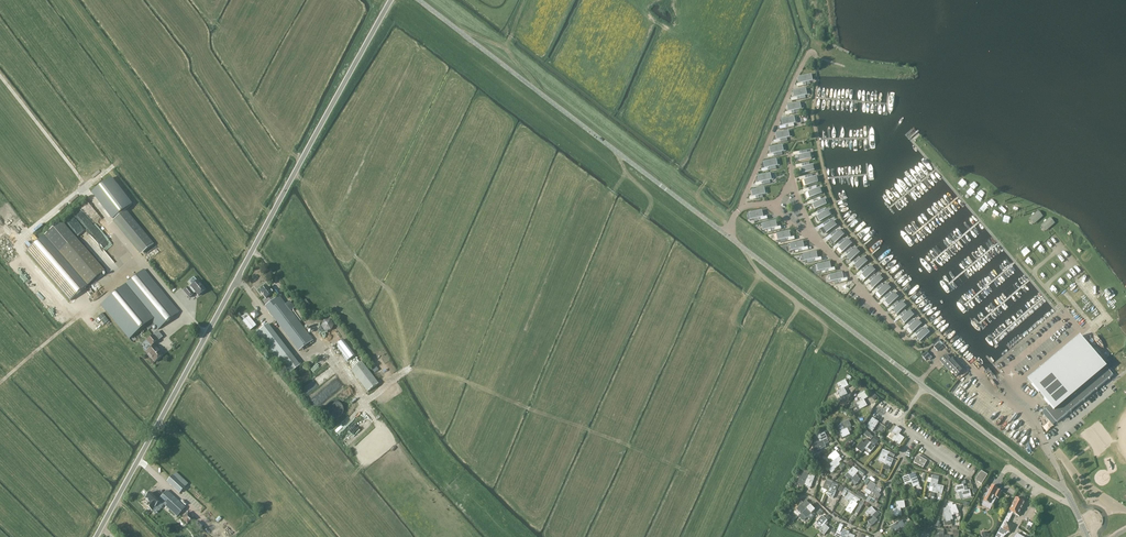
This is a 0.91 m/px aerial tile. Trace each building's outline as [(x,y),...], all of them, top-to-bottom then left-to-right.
[(800,77),(801,84),(803,83),(804,86),(806,86),(806,83),(815,81),(815,80),(812,81),(811,75),(814,75),(814,74),(800,77)] [(794,91),(795,98),(797,97),(798,100),(801,100),(800,97),(809,95),(809,94),(806,95),(805,89),(808,89),(808,88),(794,91)] [(788,106),(790,112),(792,111),(792,114),(795,114),(794,111),(804,109),(804,108),(800,109),(799,103),(802,103),(802,102),(788,106)] [(782,120),(784,126),(786,126),(786,129),(789,128),(788,125),(798,123),(795,123),(793,118),(797,117),(796,117),(782,120)] [(777,134),(778,140),(780,140),(781,143),(783,142),(783,139),(792,137),(789,137),(788,132),(791,131),(777,134)] [(771,148),(772,154),(774,154),(775,157),(777,156),(777,153),(786,151),(783,152),(782,146),(785,145),(771,148)] [(799,161),(799,162),(811,159),(810,159),(809,153),(810,153),(803,154),(802,151),(799,152),(800,155),(798,155),(798,156),(799,161)] [(779,159),(764,162),(766,168),(768,168),(768,171),(776,169),(775,166),(780,165),(777,166),(776,160),(779,159)] [(802,174),(814,171),(813,171),(812,165),(806,167),(805,164),(802,164),(803,167),(801,168),(802,174)] [(758,176),(760,183),(762,182),(762,185),(765,185),(764,182),(774,180),(774,179),(771,180),(769,174),(772,174),(772,173),(758,176)] [(806,186),(817,183),(815,177),(816,177),(809,179),(808,176),(805,176),(806,179),(804,180),(806,186)] [(113,219),(126,209),(132,204),(112,178),(98,188),(92,193),(113,219)] [(752,191),(754,197),(756,196),(756,199),(759,199),(758,196),(768,194),(768,193),(765,194),(763,188),(766,188),(766,187),(752,191)] [(810,198),(821,194),(819,189),(819,188),(813,190),(812,187),(809,188),(810,191),(808,192),(810,198)] [(824,200),(821,200),(820,198),(813,200),(814,203),(812,204),(813,204),(815,209),(815,210),(826,206),(826,205),(825,206),(823,200),(824,200)] [(763,217),(761,211),(747,214),(750,214),(751,219),(748,220),(749,220),(758,218),(759,221),(761,221),(761,218),(763,217)] [(820,222),(831,216),(830,216),(827,211),(828,211),(821,214),(820,211),(817,212),(819,215),(817,216),(817,217),(817,216),(820,221),(820,222)] [(113,223),(141,255),(154,245),(126,212),(113,223)] [(831,223),(829,220),(823,224),(825,227),(823,228),(827,233),(826,233),(827,233),(836,226),(836,227),(832,222),(833,221),(831,223)] [(105,271),(61,221),(44,236),(88,286),(105,271)] [(776,228),(775,221),(761,224),(761,225),(764,224),(765,230),(762,230),(762,231),(772,229),(772,232),(775,231),(774,228),(776,228)] [(835,243),(835,244),(844,236),(843,236),(839,231),(840,231),(834,236),(832,233),(830,235),(832,237),(831,239),(835,243)] [(790,238),(789,232),(774,235),(775,235),(778,234),(779,240),(776,241),(785,239),(786,242),(789,241),(788,238),(790,238)] [(88,286),(44,236),(27,250),(70,300),(88,286)] [(842,252),(843,253),(852,245),(852,244),(851,245),(847,240),(848,240),(847,240),(842,244),(840,242),(838,244),(840,246),(838,248),(839,248),(843,252),(842,252)] [(803,248),(802,242),(788,245),(791,245),(792,250),(789,251),(799,249),(799,252),(802,252),(801,249),(803,248)] [(850,261),(859,254),(859,253),(859,254),(855,249),(850,253),(848,251),(846,253),(848,255),(846,257),(847,257),(850,261)] [(817,259),(816,252),(802,255),(802,256),(805,255),(806,261),(803,261),(803,262),(812,260),(813,263),(816,262),(815,259),(817,259)] [(858,270),(867,262),(867,263),(863,258),(858,262),(856,260),(854,262),(856,264),(854,266),(858,270)] [(830,269),(829,263),(815,266),(818,265),(819,271),(816,272),(826,270),(826,273),(829,272),(828,269),(830,269)] [(866,279),(875,272),(875,271),(874,272),(871,267),(866,271),(864,269),(861,271),(863,273),(862,275),(866,279)] [(179,313),(144,270),(101,306),(129,340),(151,322),(158,330),(179,313)] [(838,280),(839,283),(842,283),(841,280),(843,279),(841,273),(827,276),(831,276),(832,282),(829,282),(838,280)] [(873,288),(874,288),(883,280),(882,281),(878,276),(879,276),(873,280),(871,278),(869,280),(871,282),(869,283),(870,284),(874,288),(873,288)] [(198,282),(197,282),(194,278),(189,282),(192,286),(191,287),(191,288),(189,290),(188,289),(184,292),(189,299),(193,295),(196,293),(199,297),(205,291),(198,282)] [(881,297),(890,289),(886,285),(886,284),(881,289),(879,287),(877,289),(879,291),(877,292),(877,293),(878,292),(881,297)] [(271,290),(269,292),(266,288),(260,293),(266,300),(269,298),(272,302),(265,308),(299,352),(313,341),(279,297),(275,300),(271,296),(274,294),(271,290)] [(1114,294),(1109,288),(1104,293),(1109,298),(1114,294)] [(889,306),(898,298),(894,294),(894,293),(889,298),(887,296),(885,298),(887,300),(885,301),(885,302),(885,301),(889,306)] [(897,315),(906,307),(905,307),(902,303),(902,302),(897,307),(895,305),(892,306),(894,309),(893,310),(897,315)] [(904,324),(905,324),(914,316),(913,316),(909,312),(910,311),(904,316),(902,314),(900,315),(902,318),(900,319),(901,319),(905,324),(904,324)] [(249,317),(243,322),(250,330),(256,326),(249,317)] [(912,333),(922,325),(921,325),(917,321),(918,320),(917,320),(912,325),(910,322),(908,324),(910,327),(908,328),(909,328),(912,333)] [(289,375),(301,366),(268,324),(257,333),(289,375)] [(1089,347),(1120,384),(1125,380),(1125,341),(1114,327),(1089,347)] [(920,342),(929,334),(925,330),(925,329),(920,334),(918,331),(916,333),(918,336),(916,337),(917,337),(920,341),(920,342)] [(152,348),(146,353),(155,363),(163,357),(153,345),(157,342),(153,336),(147,341),(152,348)] [(1080,336),(1028,380),(1050,406),(1080,381),(1102,362),(1080,336)] [(922,356),(926,361),(931,356),(927,352),(922,356)] [(940,362),(950,373),(951,371),(957,377),(963,371),(958,365),(957,366),(947,355),(940,362)] [(355,376),(366,368),(362,362),(351,370),(355,376)] [(1102,363),(1102,362),(1080,381),(1091,394),(1113,375),(1109,371),(1102,363)] [(838,384),(841,390),(844,388),(849,386),(845,380),(838,384)] [(1050,406),(1045,410),(1057,423),(1091,394),(1080,381),(1050,406)] [(841,390),(837,392),(840,398),(847,394),(844,388),(841,390)] [(858,396),(861,401),(861,402),(864,400),(868,398),(865,392),(858,396)] [(861,402),(861,401),(857,404),(860,410),(867,406),(864,400),(861,402)] [(873,432),(879,422),(872,418),(866,427),(873,432)] [(841,424),(844,430),(847,429),(850,427),(852,427),(849,420),(841,424)] [(844,430),(840,432),(843,438),(850,435),(849,432),(852,431),(850,427),(847,429),(844,430)] [(892,439),(895,441),(897,437),(899,434),(902,431),(896,427),(892,433),(895,436),(892,439)] [(817,436),(820,442),(823,441),(830,437),(829,435),(828,436),(827,435),(826,436),(824,433),(817,436)] [(897,437),(895,441),(894,441),(900,445),(905,438),(899,434),(897,437)] [(880,440),(876,436),(872,441),(877,444),(880,440)] [(862,453),(865,449),(867,446),(870,442),(867,440),(864,443),(862,442),(857,448),(862,453)] [(820,442),(815,444),(812,446),(815,452),(826,447),(823,441),(820,442)] [(865,449),(870,453),(875,447),(870,442),(867,446),(865,449)] [(880,457),(886,460),(887,457),(888,457),(889,452),(883,450),(880,457)] [(829,456),(834,462),(836,459),(839,457),(840,456),(836,451),(829,456)] [(918,456),(914,462),(923,468),(927,461),(918,456)] [(834,462),(827,467),(829,470),(832,467),(834,470),(841,465),(839,462),(841,460),(839,457),(836,459),(834,462)] [(886,460),(884,465),(891,467),(894,459),(888,457),(887,457),(886,460)] [(848,474),(853,478),(855,475),(859,472),(853,467),(848,474)] [(799,479),(806,482),(807,479),(808,476),(810,470),(804,468),(799,479)] [(982,484),(988,475),(981,471),(975,480),(982,484)] [(853,478),(850,482),(855,486),(861,480),(855,475),(853,478)] [(905,485),(912,483),(911,480),(909,475),(903,477),(905,485)] [(932,492),(935,493),(937,488),(938,485),(940,477),(933,475),(930,487),(933,488),(932,492)] [(185,488),(172,476),(167,482),(179,494),(185,488)] [(806,482),(804,486),(810,489),(815,477),(811,476),(811,477),(808,476),(807,479),(806,482)] [(912,483),(913,488),(920,486),(917,478),(911,480),(912,483)] [(823,488),(829,491),(830,488),(832,484),(826,481),(823,488)] [(866,489),(872,493),(874,490),(876,487),(877,486),(871,482),(866,489)] [(829,491),(827,496),(833,498),(836,491),(833,489),(835,485),(832,484),(830,488),(829,491)] [(984,487),(989,490),(984,501),(990,504),(993,506),(997,498),(999,499),(1002,492),(998,490),(998,489),(992,486),(991,488),(988,487),(988,486),(985,484),(984,487)] [(937,488),(935,493),(942,495),(944,487),(938,485),(937,488)] [(957,494),(959,493),(961,499),(963,499),(964,499),(972,497),(970,490),(969,490),(965,491),(964,488),(963,485),(955,487),(957,494)] [(872,493),(869,497),(868,498),(866,501),(869,503),(872,498),(877,502),(881,495),(879,494),(881,490),(878,488),(876,487),(874,490),(872,493)] [(185,508),(167,491),(159,500),(160,501),(177,517),(185,508)] [(845,500),(850,504),(852,501),(855,497),(856,495),(850,491),(845,500)] [(866,501),(868,498),(859,492),(857,495),(866,501)] [(160,502),(160,501),(159,500),(158,500),(150,493),(145,499),(150,503),(146,506),(148,508),(147,508),(150,511),(150,510),(152,512),(160,503),(160,502)] [(850,504),(845,511),(848,513),(850,510),(853,512),(858,504),(856,503),(858,501),(859,502),(860,500),(855,497),(852,501),(850,504)] [(1009,512),(1013,514),(1019,517),(1026,504),(1016,498),(1009,512)] [(801,514),(805,511),(807,509),(811,505),(806,500),(796,509),(801,514)] [(896,502),(897,509),(901,509),(904,508),(905,508),(904,501),(896,502)] [(859,505),(860,505),(855,513),(858,514),(864,504),(862,502),(861,502),(859,505)] [(947,505),(948,508),(949,507),(950,512),(951,512),(952,515),(958,513),(956,505),(953,506),(952,504),(947,505)] [(807,509),(805,511),(801,514),(806,519),(808,518),(810,520),(814,516),(812,514),(815,510),(811,505),(807,509)] [(866,513),(870,518),(873,515),(873,516),(877,512),(872,507),(866,513)] [(949,507),(948,508),(944,509),(946,514),(944,514),(946,520),(944,521),(945,526),(952,524),(951,521),(953,520),(952,515),(951,512),(950,512),(949,507)] [(963,507),(959,514),(964,516),(968,509),(963,507)] [(897,509),(892,510),(893,517),(902,515),(901,509),(897,509)] [(870,518),(867,521),(872,526),(878,520),(876,518),(882,513),(878,511),(877,512),(873,516),(873,515),(870,518)] [(1013,514),(1009,512),(997,536),(1005,536),(1009,533),(1010,534),(1013,526),(1008,524),(1012,516),(1013,514)] [(816,522),(822,527),(824,524),(825,525),(827,522),(828,521),(826,520),(822,516),(816,522)] [(894,533),(898,530),(901,529),(901,528),(904,527),(905,526),(909,524),(908,522),(904,524),(902,521),(900,522),(898,523),(890,527),(894,533)] [(822,527),(819,531),(824,535),(830,529),(826,526),(829,524),(827,522),(825,525),(824,524),(822,527)] [(845,526),(840,524),(837,531),(840,533),(843,528),(844,528),(845,526)] [(898,530),(902,536),(909,532),(905,526),(904,527),(901,528),(901,529),(898,530)]
